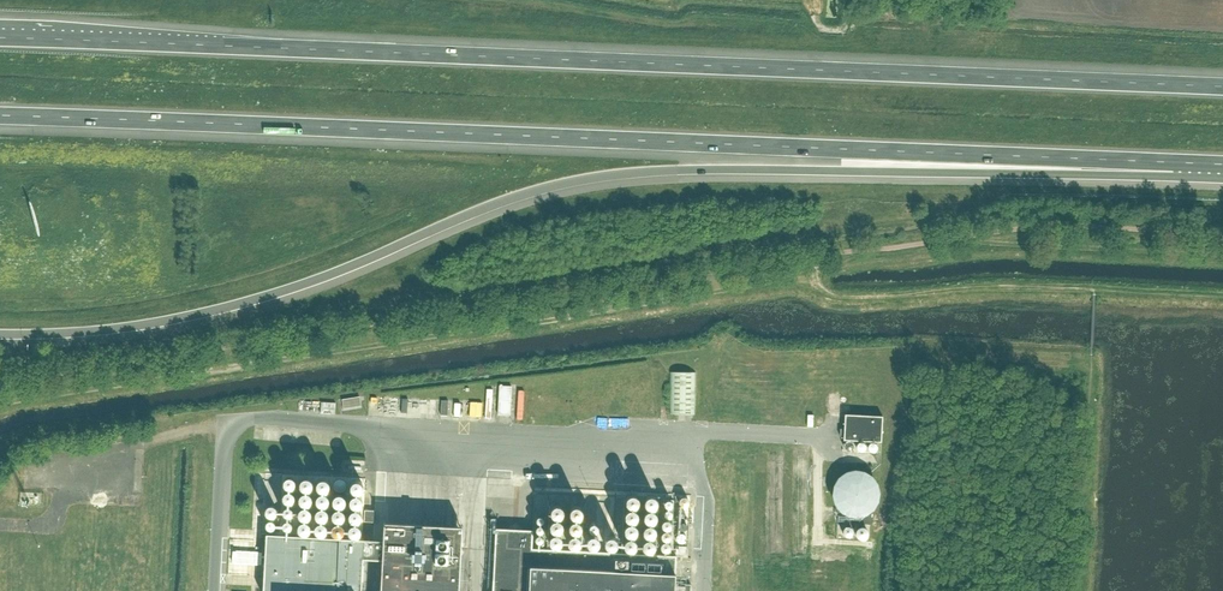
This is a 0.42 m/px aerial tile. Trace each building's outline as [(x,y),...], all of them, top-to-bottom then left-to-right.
[(623,373),(634,369),(631,360),(620,363),(623,373)] [(496,415),(496,377),(466,376),(466,414),(496,415)] [(451,397),(441,396),(440,410),(450,411),(451,397)] [(344,408),(361,406),(359,397),(342,399),(344,408)] [(881,442),(882,416),(844,414),(843,440),(881,442)] [(844,445),(844,446),(844,447),(844,448),(845,449),(846,450),(847,450),(848,451),(849,451),(850,451),(850,450),(851,450),(852,449),(853,449),(853,448),(853,447),(853,446),(853,445),(853,444),(853,443),(852,443),(851,442),(850,442),(850,441),(849,441),(848,441),(847,442),(846,442),(845,443),(844,444),(844,445)] [(856,446),(856,447),(856,448),(856,449),(857,449),(857,450),(858,451),(859,451),(860,451),(861,452),(862,451),(863,451),(864,450),(865,449),(865,448),(866,447),(865,446),(865,445),(865,444),(864,443),(863,443),(863,442),(862,442),(861,442),(860,442),(859,442),(858,443),(857,443),(857,444),(856,445),(856,446)] [(868,446),(868,447),(868,448),(868,449),(868,450),(869,451),(870,451),(871,452),(872,452),(873,452),(874,452),(875,451),(876,451),(877,450),(877,449),(877,448),(877,447),(877,446),(877,445),(876,444),(875,443),(874,443),(873,443),(872,442),(871,442),(871,443),(870,443),(869,444),(868,445),(868,446)] [(608,463),(614,472),(624,466),(617,457),(608,463)] [(636,459),(628,463),(633,473),(642,468),(636,459)] [(541,466),(533,471),(539,481),(547,476),(541,466)] [(552,473),(558,481),(565,476),(559,468),(552,473)] [(848,523),(871,524),(871,511),(873,509),(878,501),(880,492),(878,483),(872,475),(864,471),(855,469),(846,471),(838,477),(833,484),(832,494),(834,503),(839,511),(844,514),(848,515),(848,523)] [(619,485),(620,476),(610,474),(609,483),(619,485)] [(296,484),(296,483),(296,482),(295,481),(295,480),(294,479),(293,478),(293,477),(292,477),(291,477),(290,477),(288,477),(287,477),(286,477),(286,478),(285,479),(284,480),(284,481),(284,482),(283,483),(284,484),(284,485),(284,486),(285,487),(286,487),(286,488),(287,488),(288,489),(290,489),(291,489),(292,488),(293,488),(293,487),(294,487),(295,486),(295,485),(296,484)] [(300,482),(300,484),(300,485),(300,486),(301,487),(301,488),(302,489),(303,490),(304,490),(306,490),(307,490),(308,490),(309,490),(310,489),(311,488),(312,487),(312,486),(313,485),(313,484),(313,482),(312,481),(312,480),(311,479),(310,478),(309,478),(308,477),(307,477),(306,477),(304,477),(303,478),(302,478),(301,479),(301,480),(300,481),(300,482)] [(317,483),(316,484),(317,486),(317,487),(317,488),(318,489),(319,490),(320,490),(321,491),(322,491),(324,491),(325,491),(326,490),(327,490),(328,489),(329,488),(329,487),(330,486),(330,484),(330,483),(329,482),(329,481),(328,480),(327,479),(326,478),(325,478),(324,478),(322,478),(321,478),(320,478),(319,479),(318,480),(317,481),(317,482),(317,483)] [(333,484),(333,485),(333,487),(334,488),(334,489),(335,490),(336,491),(337,491),(339,492),(340,492),(341,492),(342,491),(344,491),(345,490),(345,489),(346,488),(346,487),(347,485),(346,484),(346,483),(345,482),(345,481),(344,480),(342,479),(341,479),(340,479),(339,479),(337,479),(336,480),(335,481),(334,482),(334,483),(333,484)] [(363,487),(363,486),(363,485),(363,484),(362,483),(362,482),(361,481),(360,481),(359,480),(358,480),(357,480),(356,480),(355,480),(354,480),(353,481),(352,481),(351,482),(351,483),(350,484),(350,485),(350,486),(350,487),(350,488),(351,489),(351,490),(352,491),(353,492),(354,492),(355,492),(356,493),(357,493),(358,492),(359,492),(360,492),(361,491),(362,490),(362,489),(363,488),(363,487)] [(283,496),(283,497),(283,498),(283,499),(284,500),(284,501),(285,502),(286,502),(287,503),(288,503),(289,503),(290,503),(291,503),(292,502),(293,502),(293,501),(294,500),(294,499),(295,498),(295,497),(295,496),(294,495),(294,494),(293,493),(293,492),(292,492),(291,491),(290,491),(289,491),(288,491),(287,491),(286,492),(285,493),(284,493),(284,494),(283,495),(283,496)] [(304,492),(303,492),(302,493),(301,493),(300,494),(299,495),(299,496),(299,497),(299,498),(299,499),(299,500),(299,501),(300,502),(301,503),(302,504),(303,504),(304,505),(305,505),(306,505),(307,505),(308,504),(309,504),(310,503),(310,502),(311,501),(311,500),(312,499),(312,498),(312,497),(311,496),(311,495),(310,494),(310,493),(309,493),(308,492),(307,492),(306,492),(305,492),(304,492)] [(320,493),(319,493),(318,494),(317,495),(316,496),(316,497),(316,498),(315,499),(315,500),(316,501),(316,502),(317,503),(318,504),(318,505),(319,505),(320,506),(321,506),(323,506),(324,506),(325,505),(326,505),(326,504),(327,503),(328,502),(328,501),(328,500),(329,499),(328,498),(328,497),(328,496),(327,495),(326,494),(325,493),(324,493),(323,493),(321,493),(320,493)] [(336,494),(335,494),(335,495),(334,496),(333,497),(333,498),(332,499),(332,500),(332,501),(332,502),(333,503),(333,504),(334,505),(335,505),(336,506),(337,506),(338,507),(339,507),(340,507),(341,506),(342,506),(343,505),(344,504),(345,503),(345,502),(345,500),(345,499),(345,498),(345,497),(344,496),(344,495),(343,495),(342,494),(341,494),(340,494),(339,494),(337,494),(336,494)] [(353,495),(352,495),(351,496),(350,497),(350,498),(349,499),(349,500),(349,501),(349,502),(349,503),(350,504),(350,505),(351,506),(352,507),(353,507),(354,507),(355,508),(356,508),(357,507),(358,507),(359,507),(360,506),(361,505),(361,504),(362,503),(362,502),(362,501),(362,500),(362,499),(361,498),(361,497),(360,496),(359,495),(358,495),(357,495),(356,494),(355,494),(354,495),(353,495)] [(628,506),(628,507),(629,507),(631,507),(632,508),(633,507),(634,507),(635,507),(636,506),(637,505),(638,504),(638,503),(638,502),(638,500),(638,499),(638,498),(637,497),(636,496),(635,495),(634,495),(633,494),(632,494),(631,494),(630,495),(629,495),(628,496),(627,496),(626,497),(626,498),(625,499),(625,500),(625,501),(625,502),(626,503),(626,504),(627,505),(628,506)] [(650,495),(649,496),(648,496),(647,496),(646,497),(645,498),(644,499),(644,500),(644,501),(644,502),(644,503),(644,504),(645,505),(645,506),(646,507),(647,508),(648,508),(649,508),(650,509),(651,509),(652,508),(653,508),(654,507),(655,507),(656,506),(656,505),(657,504),(657,503),(657,502),(657,501),(657,500),(656,499),(655,498),(655,497),(654,496),(653,496),(652,495),(651,495),(650,495)] [(681,498),(680,498),(680,499),(679,500),(679,501),(679,502),(679,503),(679,504),(679,505),(680,505),(680,506),(681,507),(682,507),(683,508),(684,508),(685,508),(686,507),(687,506),(688,506),(688,505),(689,504),(689,503),(689,502),(689,501),(689,500),(688,499),(687,499),(687,498),(686,498),(685,497),(684,497),(683,497),(682,497),(681,498)] [(401,500),(401,516),(410,516),(410,500),(401,500)] [(663,517),(672,518),(673,501),(664,500),(663,517)] [(264,510),(264,511),(264,512),(265,514),(265,515),(266,516),(267,517),(268,517),(270,518),(271,518),(272,518),(273,517),(275,517),(276,516),(276,515),(277,514),(277,512),(278,511),(277,510),(277,508),(276,507),(276,506),(275,505),(273,505),(272,505),(271,504),(270,505),(268,505),(267,506),(266,506),(265,507),(265,508),(264,510)] [(551,515),(552,516),(552,517),(553,517),(554,518),(555,518),(557,518),(558,518),(559,518),(560,517),(561,517),(561,516),(562,515),(563,514),(563,513),(563,512),(563,511),(563,510),(563,509),(562,508),(562,507),(561,506),(560,506),(559,505),(558,505),(557,505),(556,505),(555,505),(553,506),(552,507),(551,508),(551,509),(550,510),(550,511),(550,512),(550,513),(550,514),(551,515)] [(298,514),(298,515),(299,516),(300,517),(300,518),(301,519),(302,519),(303,519),(304,519),(306,519),(307,519),(308,519),(309,518),(309,517),(310,516),(311,515),(311,514),(311,513),(311,512),(311,511),(311,510),(310,509),(309,508),(308,507),(307,506),(306,506),(304,506),(303,506),(302,506),(301,507),(300,508),(299,509),(298,510),(298,511),(298,512),(298,513),(298,514)] [(569,511),(569,512),(569,514),(569,515),(570,516),(571,517),(572,518),(573,519),(574,519),(576,519),(577,519),(578,519),(579,518),(580,517),(581,516),(582,515),(582,514),(582,512),(582,511),(582,510),(581,509),(580,508),(579,507),(578,506),(577,506),(576,506),(574,506),(573,506),(572,507),(571,508),(570,509),(569,510),(569,511)] [(283,513),(283,514),(284,515),(284,516),(285,516),(286,517),(287,517),(288,517),(289,517),(290,516),(291,515),(292,515),(292,514),(293,513),(293,512),(293,511),(293,510),(292,509),(291,508),(290,507),(289,507),(288,507),(287,507),(286,507),(285,508),(284,508),(284,509),(283,510),(283,511),(283,512),(283,513)] [(320,507),(319,508),(318,508),(317,509),(316,510),(315,511),(315,513),(315,514),(315,515),(315,516),(315,517),(316,518),(317,518),(318,519),(319,520),(320,520),(321,520),(322,520),(323,520),(324,520),(325,519),(326,518),(327,517),(327,516),(328,515),(328,514),(328,513),(327,511),(326,510),(326,509),(325,508),(324,508),(323,507),(322,507),(321,507),(320,507)] [(336,508),(335,508),(334,509),(334,510),(333,510),(332,511),(332,512),(332,513),(331,514),(332,516),(332,517),(332,518),(333,519),(334,519),(334,520),(335,521),(336,521),(337,521),(339,521),(340,521),(341,521),(342,520),(342,519),(343,519),(344,518),(344,517),(345,516),(345,514),(345,513),(344,512),(344,511),(343,510),(342,510),(342,509),(341,508),(340,508),(339,508),(337,508),(336,508)] [(358,509),(357,509),(356,509),(355,509),(354,509),(352,509),(351,510),(350,511),(349,512),(349,513),(348,514),(348,515),(348,516),(348,517),(349,518),(349,519),(350,520),(351,521),(352,521),(353,522),(354,522),(355,522),(356,522),(357,522),(358,521),(359,520),(360,520),(361,519),(361,518),(361,517),(361,516),(361,515),(361,513),(361,512),(360,512),(360,511),(359,510),(358,509)] [(626,520),(627,521),(628,521),(629,522),(630,522),(631,522),(632,522),(633,522),(634,521),(635,520),(636,520),(637,519),(637,518),(637,517),(638,516),(638,515),(637,514),(637,513),(636,512),(636,511),(635,510),(634,509),(633,509),(632,509),(631,509),(630,509),(629,509),(628,510),(627,510),(626,511),(625,512),(625,513),(625,514),(624,515),(624,516),(625,517),(625,518),(626,519),(626,520)] [(364,522),(374,522),(374,510),(364,510),(364,522)] [(652,510),(651,510),(650,510),(649,510),(648,510),(647,510),(646,511),(645,512),(644,512),(644,513),(643,514),(643,515),(643,516),(643,518),(643,519),(644,520),(645,521),(646,522),(647,522),(648,523),(649,523),(650,523),(651,523),(652,522),(653,522),(654,521),(655,520),(655,519),(656,518),(656,517),(656,516),(656,515),(656,514),(655,513),(655,512),(654,511),(653,511),(652,510)] [(686,511),(685,510),(684,510),(683,510),(682,510),(681,510),(680,511),(679,512),(679,513),(678,514),(678,515),(679,516),(679,517),(680,518),(681,519),(682,519),(683,519),(684,519),(685,519),(686,519),(687,518),(687,517),(688,516),(688,515),(688,514),(688,513),(687,512),(687,511),(686,511)] [(549,525),(549,526),(549,527),(550,528),(550,529),(551,530),(552,531),(553,532),(555,532),(556,532),(557,532),(558,532),(559,532),(560,531),(561,530),(562,529),(562,528),(562,527),(562,526),(562,524),(562,523),(561,522),(560,521),(559,520),(558,520),(557,519),(556,519),(555,519),(554,520),(553,520),(552,521),(551,521),(550,522),(550,523),(549,524),(549,525)] [(665,529),(666,529),(667,529),(668,528),(669,528),(670,527),(670,526),(671,525),(671,524),(671,523),(671,522),(670,522),(670,521),(669,520),(668,519),(667,519),(666,519),(665,519),(664,519),(663,520),(662,521),(661,522),(661,523),(661,524),(661,525),(661,526),(662,526),(662,527),(663,528),(664,528),(665,529)] [(568,526),(568,527),(568,528),(569,529),(569,530),(570,531),(571,532),(572,533),(573,533),(574,533),(575,533),(577,533),(578,533),(579,532),(580,531),(581,530),(581,529),(581,528),(582,527),(581,526),(581,524),(581,523),(580,522),(579,522),(578,521),(577,520),(575,520),(574,520),(573,520),(572,521),(571,521),(570,522),(569,523),(569,524),(568,526)] [(282,527),(283,528),(283,529),(284,530),(285,530),(285,531),(286,531),(287,531),(288,531),(289,530),(290,530),(290,529),(291,529),(291,528),(292,527),(292,526),(291,525),(291,524),(291,523),(290,523),(289,522),(288,522),(287,521),(286,522),(285,522),(284,522),(283,523),(283,524),(282,525),(282,526),(282,527)] [(302,521),(301,521),(300,522),(299,523),(298,524),(298,525),(297,526),(297,527),(297,528),(298,529),(298,530),(299,531),(299,532),(300,533),(301,533),(302,534),(303,534),(304,534),(305,534),(306,533),(307,533),(308,532),(309,531),(310,530),(310,529),(310,528),(310,527),(310,526),(310,525),(310,524),(309,523),(308,523),(307,522),(306,521),(305,521),(304,521),(303,521),(302,521)] [(462,527),(462,526),(431,525),(384,522),(384,523),(383,540),(382,540),(364,539),(362,539),(279,535),(266,534),(263,590),(361,590),(363,559),(377,559),(375,590),(459,590),(462,527)] [(319,522),(318,522),(317,523),(316,523),(315,524),(315,525),(314,526),(314,527),(314,528),(314,529),(314,530),(315,531),(315,532),(316,533),(317,534),(318,534),(319,535),(320,535),(321,535),(322,535),(323,534),(324,534),(325,533),(326,532),(326,531),(327,530),(327,529),(327,528),(327,527),(327,526),(326,525),(326,524),(325,523),(324,523),(323,522),(322,522),(321,522),(320,522),(319,522)] [(336,523),(335,523),(334,523),(333,524),(332,525),(332,526),(331,527),(331,528),(331,529),(331,530),(331,531),(331,532),(332,533),(333,534),(334,534),(335,535),(336,535),(337,536),(338,536),(339,535),(340,535),(341,534),(342,534),(342,533),(343,532),(343,531),(344,530),(344,529),(344,528),(343,527),(343,526),(342,525),(342,524),(341,523),(340,523),(339,523),(338,522),(337,522),(336,523)] [(685,523),(684,522),(683,522),(682,522),(681,522),(680,523),(679,524),(678,525),(678,526),(678,527),(678,528),(679,529),(679,530),(680,530),(681,531),(682,531),(683,531),(684,531),(685,530),(686,530),(686,529),(687,528),(687,527),(687,526),(687,525),(686,525),(686,524),(685,523)] [(351,536),(352,536),(353,536),(354,536),(355,536),(356,536),(357,535),(358,535),(359,534),(360,533),(360,532),(361,531),(361,530),(361,529),(360,528),(360,527),(359,526),(359,525),(358,524),(357,524),(356,523),(355,523),(354,523),(353,523),(352,524),(351,524),(350,525),(349,525),(348,526),(348,527),(348,528),(347,529),(347,531),(348,532),(348,533),(349,534),(350,535),(351,536)] [(590,525),(589,525),(589,526),(588,526),(588,527),(588,528),(588,529),(589,530),(589,531),(590,531),(590,532),(591,532),(592,533),(593,533),(594,533),(595,533),(595,532),(596,532),(597,532),(597,531),(598,530),(598,529),(598,528),(598,527),(598,526),(598,525),(597,525),(597,524),(596,524),(595,523),(594,523),(593,523),(592,523),(591,523),(591,524),(590,524),(590,525)] [(636,526),(635,526),(635,525),(634,524),(633,524),(632,523),(631,523),(630,523),(628,523),(627,524),(626,524),(626,525),(625,526),(624,527),(624,528),(624,529),(624,530),(624,531),(624,532),(625,533),(625,534),(626,535),(627,535),(628,536),(629,536),(630,536),(631,536),(632,536),(633,536),(634,535),(635,535),(636,534),(636,533),(637,532),(637,531),(637,530),(637,529),(636,527),(636,526)] [(646,537),(647,537),(648,537),(649,537),(651,537),(652,537),(653,536),(654,535),(655,534),(655,533),(655,532),(655,531),(655,530),(655,528),(655,527),(654,527),(653,526),(652,525),(651,525),(650,524),(649,524),(648,524),(647,524),(646,525),(645,525),(644,526),(643,527),(643,528),(642,529),(642,530),(642,531),(642,532),(643,533),(643,534),(644,535),(644,536),(645,536),(646,537)] [(843,531),(843,532),(843,533),(843,534),(844,535),(845,536),(846,537),(847,537),(848,537),(849,537),(850,536),(851,536),(852,535),(852,534),(853,533),(853,532),(853,531),(853,530),(852,529),(852,528),(851,527),(850,527),(849,526),(848,526),(847,526),(846,526),(845,527),(844,528),(843,529),(843,530),(843,531)] [(855,532),(855,533),(855,534),(855,535),(856,536),(856,537),(857,537),(858,538),(859,539),(860,539),(861,539),(862,539),(863,539),(864,539),(865,538),(866,537),(867,537),(867,536),(868,535),(868,534),(868,533),(868,532),(868,531),(867,530),(867,529),(866,528),(865,527),(864,527),(863,527),(862,526),(861,526),(860,527),(859,527),(858,527),(857,528),(856,529),(856,530),(855,531),(855,532)] [(676,557),(676,556),(532,548),(533,530),(532,530),(495,528),(492,590),(674,590),(676,557)] [(665,540),(666,540),(667,540),(668,539),(669,539),(669,538),(670,538),(670,537),(670,536),(671,535),(670,534),(670,533),(670,532),(669,531),(668,531),(668,530),(667,530),(666,530),(665,530),(664,530),(663,531),(662,531),(661,532),(661,533),(661,534),(660,535),(661,536),(661,537),(662,538),(662,539),(663,539),(664,540),(665,540)] [(562,541),(562,540),(562,539),(561,538),(561,537),(560,536),(559,535),(558,534),(557,534),(556,534),(555,534),(554,534),(553,534),(552,534),(551,535),(550,536),(549,537),(549,538),(549,539),(548,540),(549,542),(549,543),(549,544),(550,544),(551,545),(552,546),(553,546),(554,547),(555,547),(556,547),(557,546),(558,546),(559,545),(560,545),(560,544),(561,543),(561,542),(562,541)] [(581,542),(581,541),(581,540),(580,539),(580,538),(579,537),(579,536),(578,535),(577,535),(576,535),(575,534),(574,534),(573,535),(571,535),(570,536),(569,537),(568,538),(568,539),(568,540),(568,541),(568,542),(568,543),(568,544),(569,545),(570,546),(571,546),(571,547),(573,547),(574,548),(575,548),(576,547),(577,547),(578,546),(579,546),(579,545),(580,544),(580,543),(581,542)] [(685,541),(685,540),(686,540),(686,539),(686,538),(686,537),(685,536),(685,535),(684,535),(684,534),(683,534),(682,534),(681,534),(680,534),(679,534),(678,534),(678,535),(677,535),(677,536),(676,536),(676,537),(676,538),(676,539),(676,540),(676,541),(677,541),(677,542),(678,542),(678,543),(679,543),(680,543),(681,543),(682,543),(683,543),(684,543),(684,542),(685,542),(685,541)] [(598,545),(599,545),(599,544),(599,543),(599,542),(599,541),(599,540),(599,539),(598,539),(598,538),(597,537),(596,536),(595,536),(594,536),(594,535),(593,535),(592,535),(591,536),(590,536),(589,536),(589,537),(588,537),(588,538),(587,538),(587,539),(586,540),(586,541),(586,542),(586,543),(586,544),(587,544),(587,545),(587,546),(588,546),(588,547),(589,547),(590,548),(591,548),(592,548),(592,549),(593,549),(593,548),(594,548),(595,548),(596,548),(597,547),(598,546),(598,545)] [(616,546),(617,545),(617,544),(617,543),(617,542),(617,541),(617,540),(616,539),(616,538),(615,538),(614,537),(613,537),(612,536),(611,536),(610,536),(609,536),(608,537),(607,537),(606,538),(606,539),(605,539),(605,540),(604,541),(604,542),(604,543),(604,544),(604,545),(605,545),(605,546),(605,547),(606,547),(607,548),(607,549),(608,549),(609,549),(610,549),(611,549),(612,549),(613,549),(614,549),(614,548),(615,548),(615,547),(616,547),(616,546)] [(625,549),(626,550),(627,550),(628,551),(629,551),(630,551),(632,550),(633,550),(633,549),(634,549),(635,548),(635,547),(636,546),(636,545),(636,544),(636,543),(636,542),(635,541),(634,540),(634,539),(633,538),(632,538),(631,538),(630,538),(628,538),(627,538),(626,538),(625,539),(625,540),(624,540),(623,541),(623,542),(623,544),(623,545),(623,546),(623,547),(624,548),(625,549)] [(645,551),(647,552),(648,552),(649,552),(650,551),(652,551),(653,550),(653,549),(654,548),(654,547),(655,545),(655,544),(654,543),(654,542),(653,541),(652,540),(651,539),(650,539),(648,539),(647,539),(646,539),(645,539),(644,540),(643,541),(642,542),(642,543),(641,544),(641,545),(642,547),(642,548),(643,549),(643,550),(644,551),(645,551)] [(668,542),(667,541),(666,541),(665,541),(664,541),(663,541),(662,542),(661,542),(661,543),(660,544),(660,545),(660,546),(660,547),(660,548),(661,549),(662,549),(662,550),(663,550),(664,551),(665,551),(666,550),(667,550),(668,550),(668,549),(669,548),(670,548),(670,547),(670,546),(670,545),(670,544),(669,543),(669,542),(668,542)]
